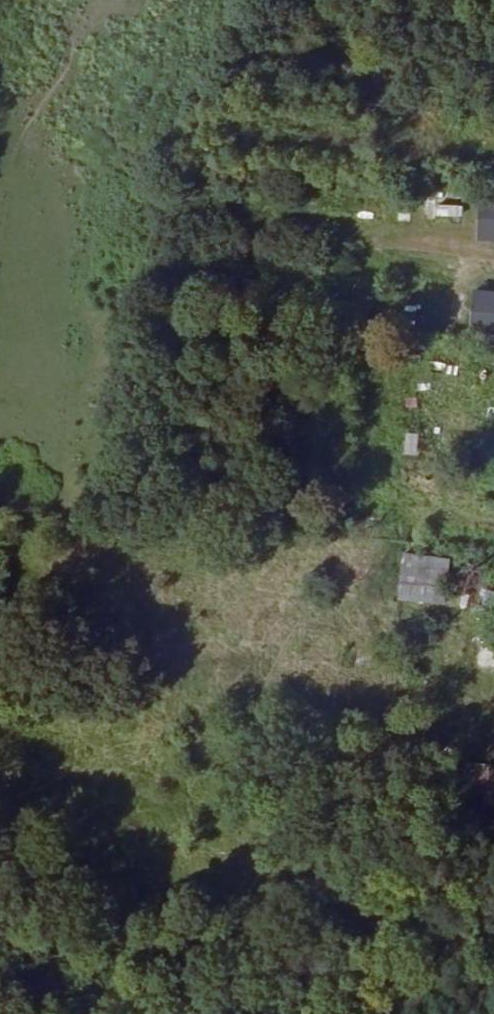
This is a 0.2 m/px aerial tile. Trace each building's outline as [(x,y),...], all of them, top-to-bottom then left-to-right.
[(476,240),(493,241),(493,203),(477,202),(476,240)] [(470,289),(468,333),(493,333),(493,289),(470,289)] [(439,347),(437,358),(463,363),(465,351),(439,347)] [(404,432),(403,454),(417,455),(418,433),(404,432)] [(406,567),(403,597),(445,601),(448,571),(406,567)] [(480,615),(493,618),(493,593),(487,591),(480,615)]
